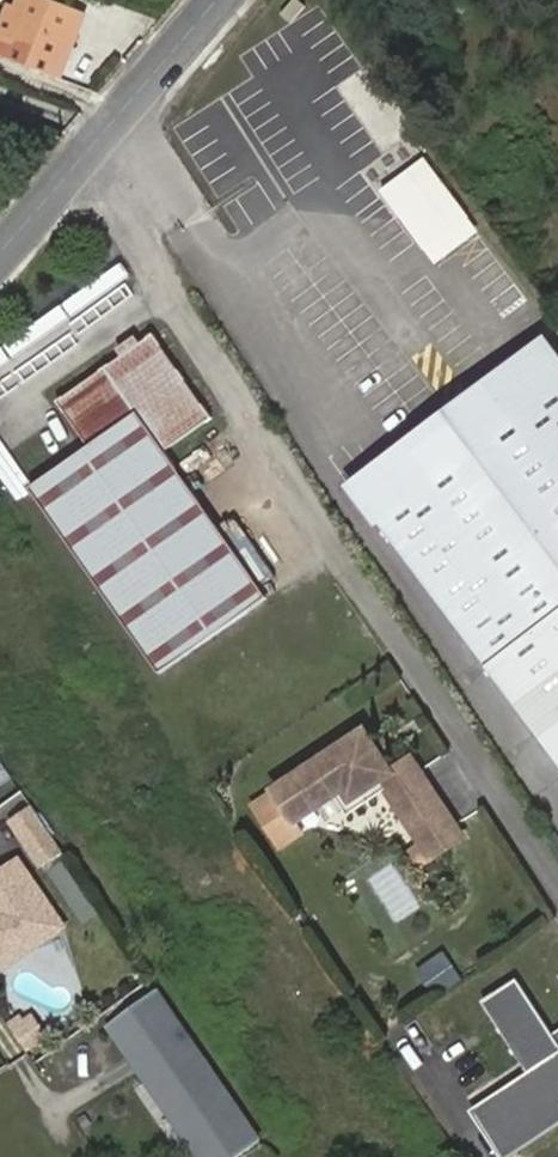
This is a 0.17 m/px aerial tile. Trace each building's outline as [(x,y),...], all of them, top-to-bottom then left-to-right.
[(54,0),(19,0),(17,6),(8,3),(0,25),(0,36),(12,40),(11,45),(66,65),(86,12),(54,0)] [(280,5),(290,13),(301,0),(284,0),(280,5)] [(419,158),(376,191),(422,250),(465,217),(419,158)] [(30,471),(163,662),(266,592),(164,448),(215,412),(155,328),(62,394),(85,431),(30,471)] [(543,342),(352,484),(557,758),(557,361),(543,342)] [(382,774),(389,785),(436,857),(467,835),(413,753),(391,768),(367,731),(283,785),(301,813),(340,788),(353,779),(360,789),(382,774)] [(353,808),(389,785),(382,774),(360,789),(353,779),(340,788),(353,808)] [(33,805),(10,819),(41,864),(64,850),(33,805)] [(0,870),(0,942),(19,929),(31,947),(68,921),(23,854),(0,870)] [(19,929),(0,942),(0,959),(4,965),(31,947),(19,929)] [(484,1103),(518,1155),(557,1127),(557,1041),(511,972),(481,992),(534,1069),(484,1103)] [(108,1027),(199,1156),(237,1156),(260,1141),(157,991),(108,1027)]
